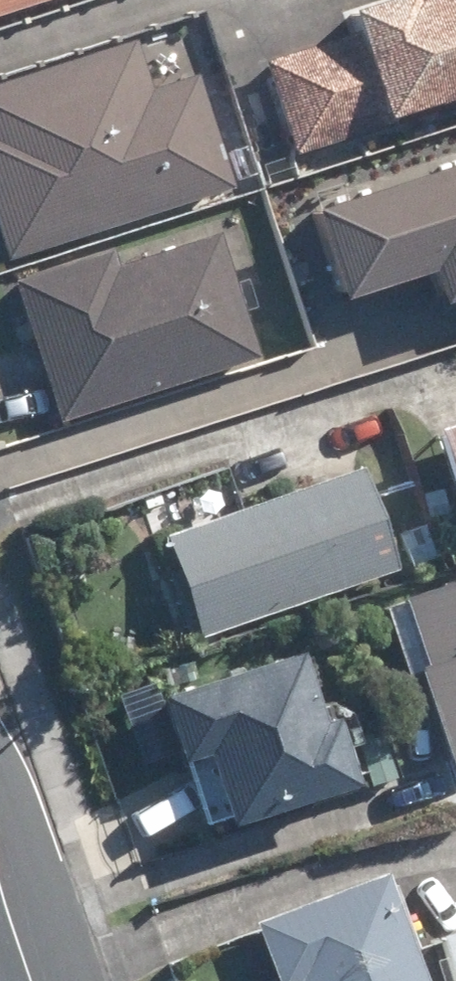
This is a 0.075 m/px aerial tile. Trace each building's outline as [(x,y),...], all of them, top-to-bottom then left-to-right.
[(57,0),(0,0),(0,18),(57,0)] [(410,0),(406,0),(349,19),(355,36),(264,64),(293,155),(455,103),(455,0),(446,0),(414,11),(410,0)] [(6,264),(232,193),(197,81),(146,96),(131,44),(0,85),(0,244),(6,264)] [(312,218),(340,305),(427,278),(438,312),(455,307),(455,173),(312,218)] [(108,256),(14,285),(56,421),(256,360),(218,237),(112,270),(108,256)] [(432,420),(455,496),(455,412),(432,420)] [(248,496),(234,456),(149,484),(163,526),(248,496)] [(395,565),(361,464),(167,532),(201,632),(395,565)] [(445,509),(437,486),(420,492),(428,515),(445,509)] [(441,565),(425,519),(399,528),(415,574),(441,565)] [(403,592),(428,662),(420,663),(452,762),(455,760),(455,574),(403,592)] [(179,751),(202,744),(227,817),(353,776),(331,708),(317,712),(296,644),(159,688),(179,751)] [(251,919),(275,980),(292,980),(296,979),(296,980),(427,980),(385,869),(251,919)] [(441,932),(455,980),(455,927),(441,932)]
